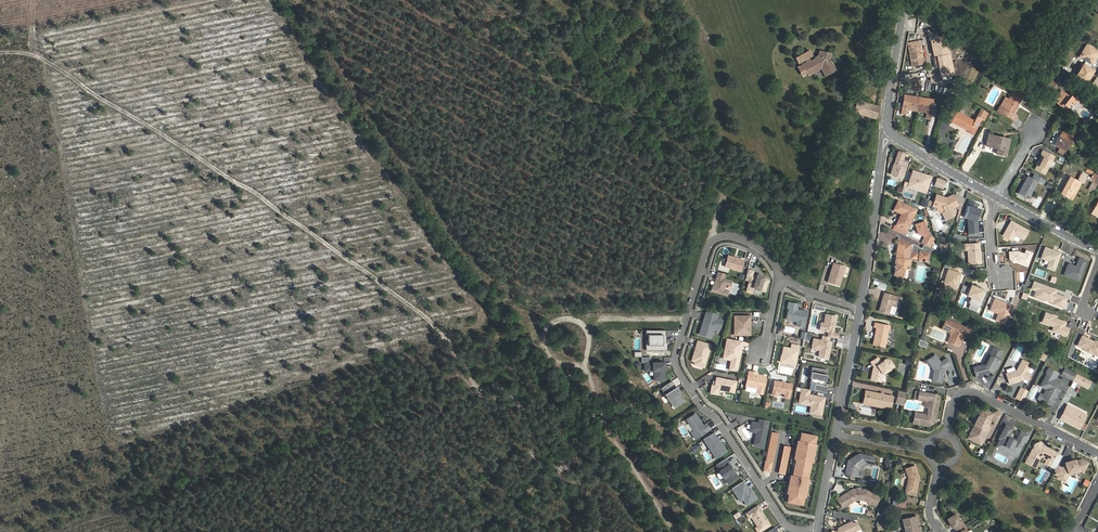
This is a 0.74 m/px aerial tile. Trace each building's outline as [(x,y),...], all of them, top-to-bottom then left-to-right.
[(920,41),(908,44),(912,66),(924,63),(920,41)] [(1087,44),(1080,56),(1088,61),(1081,72),(1088,76),(1092,70),(1089,68),(1097,53),(1097,51),(1087,44)] [(802,65),(800,66),(804,74),(806,73),(821,65),(827,75),(835,71),(830,62),(828,62),(830,55),(819,52),(818,57),(815,59),(815,60),(810,63),(808,59),(812,56),(809,51),(796,58),(798,63),(805,60),(807,63),(802,65)] [(937,57),(939,67),(941,76),(953,74),(949,55),(937,57)] [(806,73),(808,75),(820,69),(825,77),(827,75),(821,65),(806,73)] [(1055,85),(1058,79),(1054,77),(1049,85),(1054,87),(1055,85)] [(1023,96),(1014,90),(1004,109),(999,106),(996,112),(1014,122),(1017,116),(1013,114),(1023,96)] [(1063,106),(1064,104),(1068,107),(1073,111),(1074,109),(1076,109),(1078,107),(1077,105),(1079,103),(1070,96),(1069,97),(1061,90),(1053,100),(1062,107),(1063,106)] [(901,114),(905,114),(906,110),(926,113),(926,117),(930,118),(933,100),(904,95),(901,114)] [(855,113),(875,119),(878,108),(879,107),(858,101),(855,113)] [(976,117),(974,121),(956,112),(958,108),(953,105),(948,115),(953,118),(951,122),(968,132),(971,127),(976,129),(981,120),(986,123),(991,114),(982,108),(976,117)] [(1073,136),(1063,130),(1055,145),(1065,151),(1073,136)] [(962,140),(958,138),(954,150),(966,154),(972,138),(964,135),(962,140)] [(1009,140),(988,135),(986,146),(997,148),(996,154),(1005,156),(1009,140)] [(1043,155),(1035,170),(1045,175),(1053,160),(1050,158),(1051,155),(1043,150),(1041,154),(1043,155)] [(900,168),(902,161),(905,153),(898,151),(893,166),(900,168)] [(907,162),(902,161),(900,168),(893,166),(891,175),(902,178),(907,162)] [(926,193),(931,177),(923,174),(921,175),(919,175),(920,173),(913,171),(909,184),(916,186),(918,190),(926,193)] [(1088,175),(1082,172),(1077,181),(1081,182),(1083,184),(1088,175)] [(1027,176),(1018,194),(1025,198),(1027,194),(1030,196),(1038,182),(1027,176)] [(1069,176),(1060,194),(1071,200),(1081,182),(1077,181),(1069,176)] [(942,189),(945,180),(936,177),(933,186),(942,189)] [(941,196),(936,195),(933,204),(937,205),(937,206),(940,205),(942,205),(945,211),(952,208),(956,206),(957,204),(952,195),(945,199),(942,198),(941,196)] [(915,210),(897,201),(893,210),(899,213),(900,210),(902,210),(900,214),(902,214),(900,217),(899,216),(895,225),(906,230),(915,210)] [(937,206),(937,205),(935,211),(942,213),(946,219),(954,215),(955,210),(952,209),(952,208),(945,211),(942,205),(940,205),(937,206)] [(1028,230),(1009,220),(1001,236),(1011,241),(1014,236),(1022,241),(1028,230)] [(915,226),(917,231),(924,235),(920,242),(928,246),(932,238),(927,236),(928,234),(924,221),(921,222),(922,224),(915,226)] [(895,225),(893,230),(903,235),(906,230),(895,225)] [(978,242),(962,244),(962,251),(965,251),(966,265),(981,263),(980,251),(978,251),(978,242)] [(1054,271),(1060,253),(1044,247),(1040,258),(1048,261),(1045,268),(1054,271)] [(897,249),(896,258),(898,259),(898,263),(897,264),(896,265),(895,265),(893,267),(894,269),(895,269),(894,275),(903,276),(904,268),(909,269),(910,261),(908,260),(908,258),(910,258),(910,259),(917,260),(917,254),(911,253),(911,255),(909,255),(909,251),(897,249)] [(1027,267),(1032,253),(1025,250),(1023,254),(1016,251),(1008,252),(1008,260),(1012,263),(1015,262),(1027,267)] [(928,253),(920,251),(919,260),(927,261),(928,253)] [(745,262),(730,257),(726,268),(742,273),(745,262)] [(1067,263),(1062,275),(1078,281),(1085,261),(1077,258),(1074,266),(1067,263)] [(847,268),(835,264),(829,284),(841,287),(847,268)] [(916,281),(925,282),(925,266),(917,265),(916,281)] [(955,289),(960,273),(947,269),(942,284),(955,289)] [(755,274),(749,272),(747,281),(751,283),(749,290),(754,291),(755,290),(766,293),(768,288),(767,288),(769,282),(764,281),(765,280),(754,277),(755,274)] [(727,275),(720,273),(716,286),(715,288),(714,288),(712,292),(729,297),(730,293),(726,292),(728,286),(732,287),(734,282),(725,280),(727,275)] [(876,288),(884,290),(886,284),(877,281),(876,288)] [(1056,290),(1032,281),(1029,289),(1034,291),(1031,298),(1062,309),(1066,297),(1055,293),(1056,290)] [(979,308),(986,293),(981,291),(982,288),(971,283),(966,295),(969,297),(967,303),(979,308)] [(885,296),(883,302),(884,304),(883,306),(882,305),(879,314),(888,317),(891,308),(899,311),(902,302),(885,296)] [(1012,306),(993,298),(988,310),(997,314),(994,321),(1003,325),(1012,306)] [(799,311),(791,310),(788,321),(798,323),(797,328),(805,329),(808,313),(801,312),(801,313),(799,313),(799,311)] [(1054,316),(1043,312),(1040,323),(1052,327),(1050,331),(1065,336),(1068,328),(1064,326),(1065,322),(1054,317),(1054,316)] [(720,313),(707,313),(700,336),(712,340),(715,329),(716,326),(718,325),(722,326),(723,321),(718,320),(720,313)] [(835,318),(825,316),(823,325),(820,324),(818,331),(827,333),(826,338),(828,338),(836,340),(837,335),(832,334),(835,318)] [(751,318),(737,318),(737,335),(751,336),(751,328),(750,328),(750,326),(751,326),(751,318)] [(949,324),(951,323),(946,321),(942,331),(947,333),(946,331),(949,324)] [(972,332),(951,323),(949,324),(946,331),(947,333),(951,334),(952,334),(952,335),(951,336),(948,343),(949,344),(958,348),(960,347),(964,337),(969,339),(972,332)] [(877,330),(874,347),(885,350),(889,332),(890,333),(890,328),(876,325),(875,330),(877,330)] [(667,331),(647,331),(647,336),(649,336),(649,343),(647,343),(647,351),(668,352),(668,344),(667,344),(664,343),(664,340),(667,340),(667,331)] [(1075,346),(1097,356),(1097,353),(1097,342),(1093,340),(1093,341),(1080,335),(1075,346)] [(826,338),(821,337),(820,342),(812,340),(810,350),(818,351),(817,358),(827,360),(828,354),(827,352),(827,349),(829,349),(830,344),(827,343),(828,338),(826,338)] [(740,356),(741,351),(742,351),(744,343),(728,340),(725,356),(729,357),(728,361),(732,361),(730,371),(738,372),(741,356),(740,356)] [(712,345),(699,342),(694,358),(697,359),(696,363),(695,366),(705,368),(712,345)] [(785,349),(782,363),(797,366),(801,347),(793,346),(792,350),(785,349)] [(985,368),(984,367),(974,370),(977,379),(992,374),(994,371),(996,370),(1000,364),(999,361),(1004,353),(994,348),(989,358),(990,359),(985,368)] [(1040,354),(1037,359),(1044,363),(1047,357),(1040,354)] [(947,360),(941,364),(936,356),(928,361),(934,372),(932,382),(942,384),(944,376),(942,374),(943,372),(945,370),(951,366),(947,360)] [(883,376),(894,368),(890,362),(886,361),(882,364),(878,360),(872,364),(875,369),(874,369),(871,381),(881,383),(883,376)] [(1016,372),(1006,376),(1009,386),(1018,383),(1019,381),(1020,381),(1022,382),(1024,381),(1027,382),(1031,376),(1027,374),(1031,366),(1022,361),(1016,372)] [(665,364),(646,363),(646,372),(655,372),(655,381),(665,381),(665,364)] [(827,372),(811,369),(809,380),(810,380),(809,384),(814,385),(813,392),(826,394),(827,388),(822,387),(823,383),(824,383),(825,376),(826,376),(827,372)] [(1057,375),(1048,370),(1045,375),(1046,375),(1040,388),(1046,391),(1042,398),(1045,399),(1043,403),(1051,408),(1053,403),(1052,403),(1053,401),(1054,401),(1062,387),(1052,381),(1053,378),(1055,379),(1057,375)] [(1075,375),(1064,370),(1061,376),(1072,382),(1075,375)] [(758,390),(757,395),(763,396),(767,378),(758,376),(753,375),(754,373),(749,373),(746,387),(758,390)] [(1075,375),(1072,382),(1087,390),(1090,383),(1079,378),(1075,375)] [(716,387),(713,386),(711,394),(718,396),(719,391),(735,394),(737,383),(729,381),(729,382),(726,382),(726,380),(717,379),(716,387)] [(793,385),(776,381),(773,395),(778,396),(778,393),(786,394),(785,398),(790,399),(793,385)] [(671,392),(667,386),(663,389),(675,408),(684,402),(685,404),(686,403),(677,388),(671,392)] [(799,405),(815,408),(814,415),(822,417),(825,400),(809,396),(810,391),(802,390),(801,395),(799,405)] [(919,398),(915,397),(914,401),(926,403),(925,408),(929,409),(927,417),(915,415),(913,425),(928,428),(935,423),(939,399),(938,397),(919,393),(919,398)] [(871,394),(868,405),(881,407),(881,409),(890,411),(893,398),(871,394)] [(906,396),(899,395),(897,403),(905,405),(906,396)] [(1087,414),(1068,404),(1066,406),(1086,416),(1087,414)] [(1086,416),(1066,406),(1060,420),(1084,432),(1088,424),(1083,422),(1086,416)] [(983,411),(979,418),(989,423),(992,416),(983,411)] [(692,434),(696,440),(711,431),(707,425),(704,427),(696,415),(687,420),(694,431),(693,432),(692,434)] [(979,418),(978,418),(974,425),(975,426),(974,428),(986,433),(987,434),(989,429),(987,427),(989,423),(979,418)] [(769,422),(760,420),(759,425),(753,424),(751,433),(757,434),(755,446),(764,448),(769,422)] [(1008,439),(1008,438),(1012,430),(1005,427),(998,440),(999,441),(997,446),(1003,449),(1002,451),(1009,455),(1009,454),(1016,457),(1027,436),(1020,433),(1016,442),(1015,443),(1008,439)] [(986,433),(974,428),(968,441),(980,447),(984,439),(983,438),(986,433)] [(777,433),(770,431),(769,435),(768,444),(762,471),(770,472),(777,433)] [(815,435),(798,433),(797,440),(795,440),(791,459),(793,459),(790,475),(787,476),(784,494),(786,495),(784,503),(801,506),(802,498),(805,498),(808,480),(806,479),(809,463),(811,463),(815,444),(813,444),(815,435)] [(704,441),(717,460),(728,453),(722,444),(721,445),(718,441),(714,434),(704,441)] [(1035,445),(1033,448),(1034,450),(1033,452),(1032,451),(1025,464),(1035,469),(1039,459),(1042,459),(1046,461),(1051,464),(1056,454),(1046,449),(1045,449),(1043,449),(1042,449),(1041,448),(1042,447),(1040,443),(1035,445)] [(790,447),(782,446),(776,474),(784,475),(790,447)] [(706,448),(701,451),(707,461),(713,458),(706,448)] [(859,469),(866,465),(859,455),(849,462),(846,475),(857,477),(859,469)] [(739,478),(727,460),(717,466),(728,485),(739,478)] [(1062,469),(1057,467),(1053,475),(1057,477),(1057,479),(1060,480),(1062,476),(1065,478),(1067,474),(1070,475),(1076,474),(1077,471),(1079,470),(1083,472),(1088,464),(1081,461),(1075,463),(1074,461),(1067,463),(1067,465),(1065,465),(1065,468),(1062,469)] [(915,496),(919,482),(918,482),(919,480),(920,481),(920,479),(915,465),(903,469),(907,478),(903,494),(915,496)] [(1062,476),(1060,480),(1064,483),(1068,476),(1070,475),(1067,474),(1065,478),(1062,476)] [(1082,484),(1087,486),(1090,481),(1084,478),(1082,484)] [(743,483),(732,490),(738,498),(741,496),(743,501),(747,507),(758,500),(751,490),(750,491),(748,492),(743,483)] [(854,490),(838,501),(843,509),(856,501),(864,502),(875,508),(880,499),(866,492),(854,490)] [(746,515),(749,520),(751,518),(758,528),(755,529),(757,531),(762,531),(771,527),(765,518),(764,518),(763,517),(764,516),(758,507),(746,515)] [(947,519),(952,528),(954,527),(957,531),(966,531),(964,530),(966,529),(961,522),(960,523),(955,514),(947,519)] [(904,521),(906,531),(921,531),(920,528),(919,528),(919,526),(920,526),(918,517),(904,521)] [(861,530),(858,523),(854,525),(853,523),(840,529),(839,531),(856,531),(861,530)]
